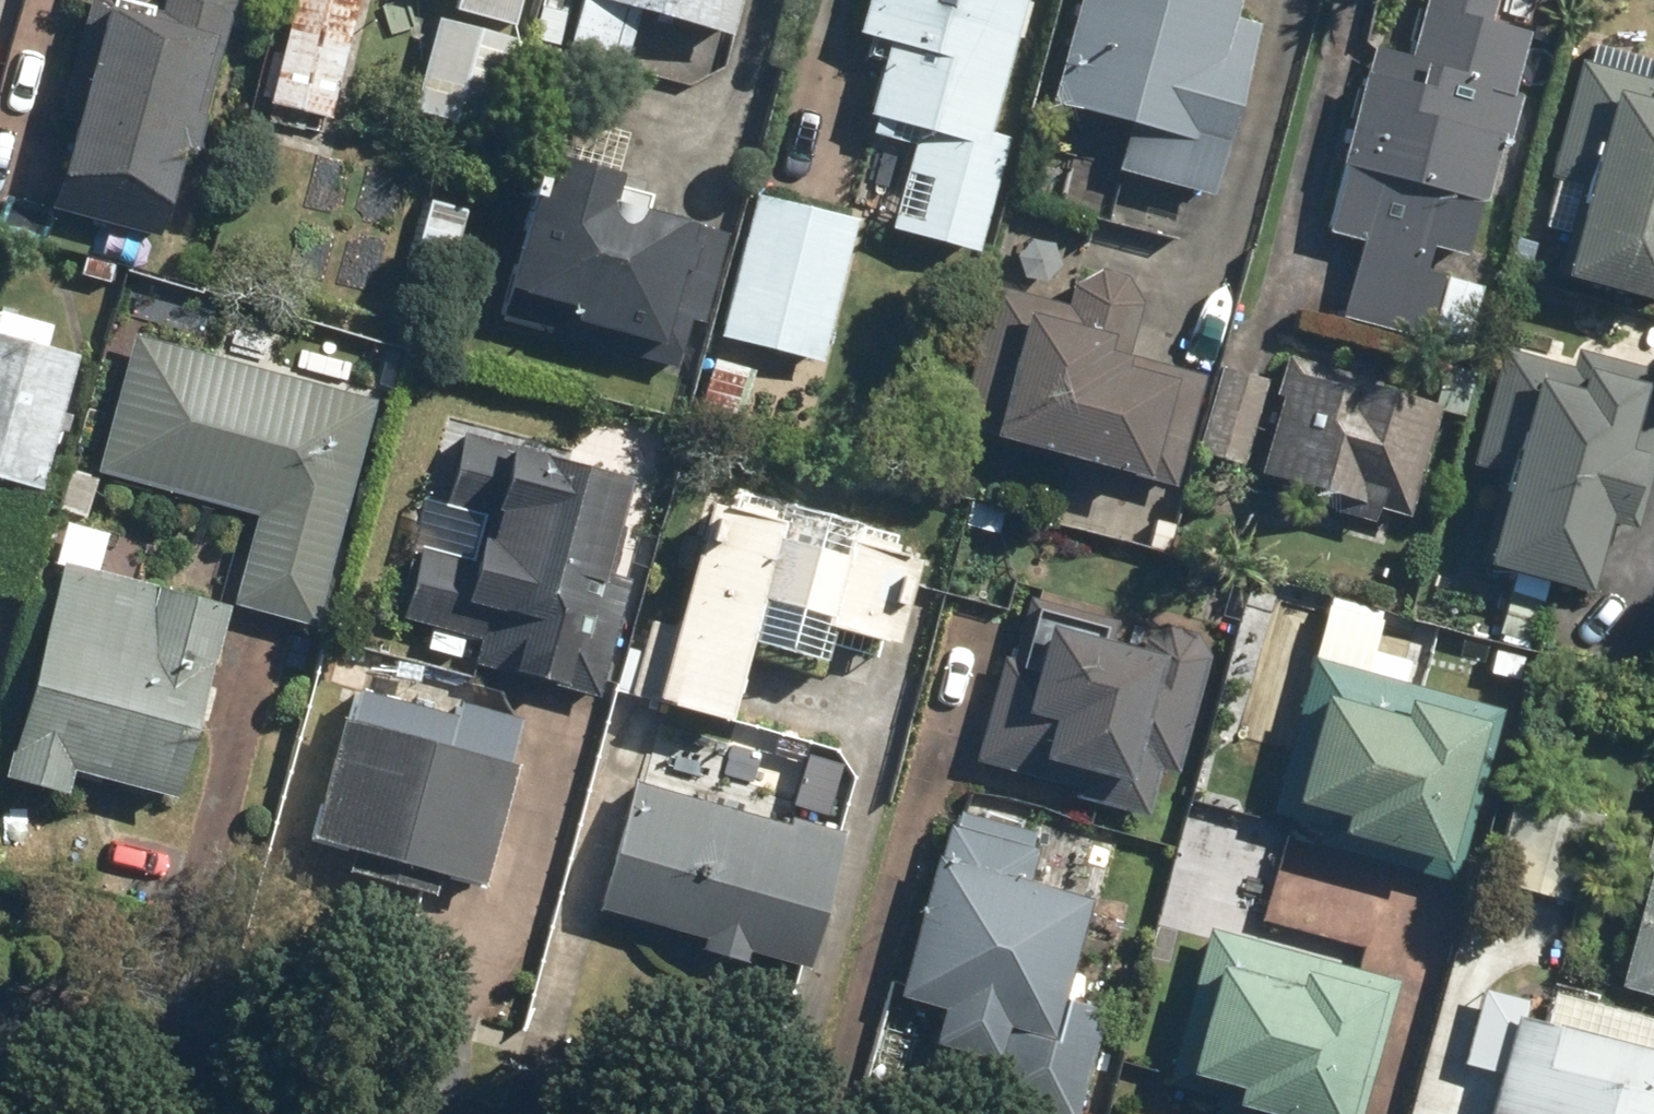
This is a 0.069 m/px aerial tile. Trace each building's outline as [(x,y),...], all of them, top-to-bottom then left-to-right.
[(40,245),(148,275),(183,147),(192,150),(233,0),(160,0),(156,14),(102,0),(85,0),(54,116),(74,121),(40,245)] [(255,98),(323,117),(355,0),(282,0),(255,98)] [(451,8),(513,24),(520,0),(454,0),(451,8)] [(561,43),(622,60),(637,11),(725,36),(735,0),(574,0),(561,43)] [(913,126),(884,226),(971,252),(1006,134),(985,128),(1022,0),(862,0),(853,32),(882,40),(862,111),(913,126)] [(1208,192),(1254,23),(1230,17),(1234,0),(1071,0),(1032,144),(1208,192)] [(1402,57),(1369,48),(1317,230),(1355,241),(1329,331),(1449,366),(1473,284),(1418,268),(1425,246),(1458,256),(1523,29),(1485,17),(1490,0),(1418,0),(1402,57)] [(436,17),(410,110),(489,132),(515,40),(436,17)] [(1539,174),(1572,183),(1546,274),(1653,304),(1653,62),(1646,60),(1640,78),(1572,59),(1539,174)] [(545,152),(496,318),(671,368),(686,317),(697,320),(723,231),(612,198),(619,174),(545,152)] [(753,191),(713,334),(814,361),(854,218),(753,191)] [(987,286),(946,424),(1164,487),(1197,375),(1120,353),(1136,300),(1121,275),(1093,267),(1065,284),(1059,307),(987,286)] [(37,489),(75,354),(0,333),(0,479),(37,489)] [(249,514),(224,604),(305,626),(368,400),(129,334),(90,471),(249,514)] [(1459,460),(1492,470),(1466,560),(1578,592),(1599,520),(1626,527),(1653,429),(1653,372),(1565,347),(1560,365),(1492,346),(1459,460)] [(1273,399),(1252,471),(1315,489),(1311,505),(1366,521),(1373,499),(1391,504),(1428,375),(1370,359),(1364,379),(1278,355),(1266,397),(1273,399)] [(1212,365),(1186,451),(1233,465),(1259,380),(1212,365)] [(414,546),(395,614),(476,637),(469,661),(591,695),(634,547),(592,535),(610,473),(456,430),(436,502),(479,514),(466,560),(414,546)] [(628,614),(608,690),(723,720),(756,597),(821,614),(819,624),(891,643),(914,557),(841,537),(838,551),(774,534),(777,521),(706,502),(672,626),(628,614)] [(0,773),(62,790),(69,767),(167,794),(219,605),(58,561),(0,773)] [(996,654),(966,762),(1120,804),(1161,653),(1099,636),(1104,618),(1019,595),(1002,656),(996,654)] [(1306,652),(1259,816),(1438,867),(1485,703),(1306,652)] [(343,690),(302,833),(473,881),(519,721),(471,707),(466,725),(343,690)] [(626,781),(590,910),(799,968),(835,838),(626,781)] [(1509,788),(1480,877),(1556,901),(1585,812),(1509,788)] [(1605,982),(1653,995),(1653,804),(1605,982)] [(946,806),(891,998),(933,1009),(923,1043),(983,1059),(971,1099),(1026,1113),(1067,1113),(1099,1002),(1056,990),(1082,896),(1021,878),(1034,831),(946,806)] [(1152,1085),(1204,1098),(1200,1113),(1350,1113),(1385,976),(1193,927),(1152,1085)] [(1449,1067),(1487,1077),(1477,1113),(1653,1113),(1653,1051),(1509,1011),(1512,999),(1470,988),(1449,1067)]
